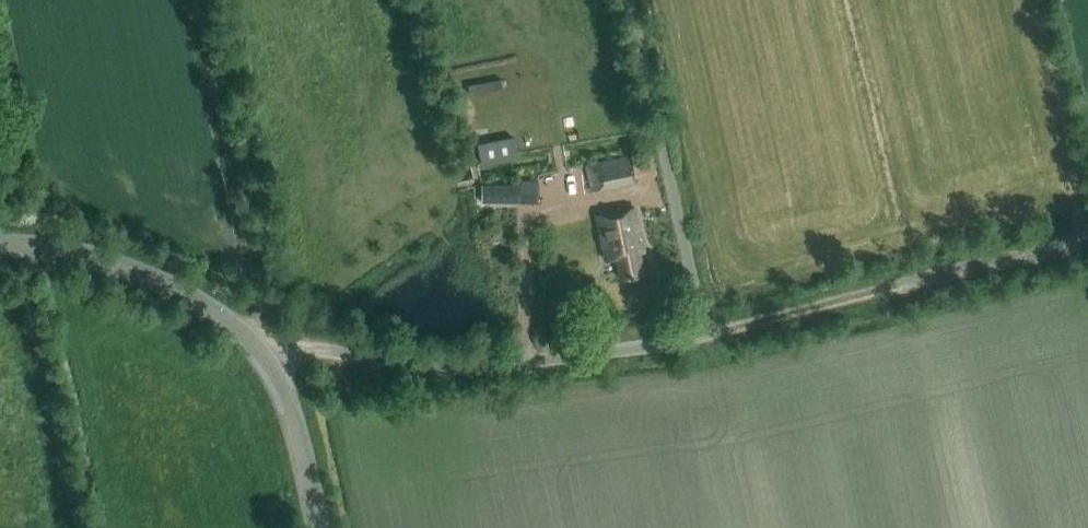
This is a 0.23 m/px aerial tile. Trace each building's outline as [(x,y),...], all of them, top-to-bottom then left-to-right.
[(516,158),(513,137),(477,143),(481,164),(516,158)] [(585,164),(590,191),(632,183),(627,155),(585,164)] [(524,178),(522,194),(538,196),(539,180),(524,178)] [(481,184),(481,203),(512,203),(512,185),(481,184)] [(622,278),(643,274),(637,244),(642,243),(635,207),(597,214),(606,259),(617,257),(622,278)]
